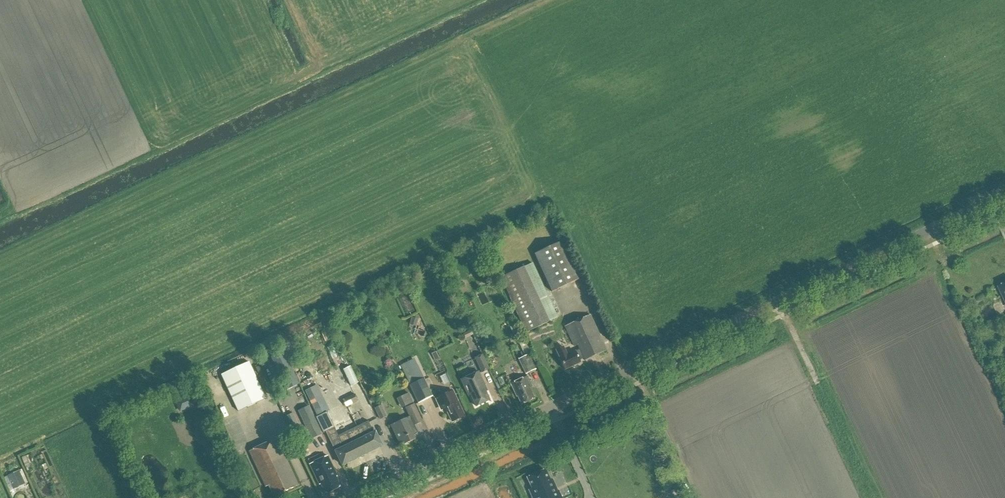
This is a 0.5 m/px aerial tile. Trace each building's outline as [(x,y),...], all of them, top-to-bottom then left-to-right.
[(580,278),(562,241),(533,255),(551,292),(580,278)] [(500,278),(526,333),(548,323),(522,268),(500,278)] [(575,351),(574,351),(559,358),(564,370),(579,363),(578,360),(583,358),(584,360),(605,350),(589,315),(565,326),(574,346),(577,345),(579,349),(575,351)] [(473,358),(480,372),(487,368),(480,354),(473,358)] [(528,354),(518,359),(525,374),(534,369),(528,354)] [(418,356),(404,361),(412,382),(426,377),(418,356)] [(265,399),(249,362),(221,375),(238,412),(265,399)] [(350,367),(343,370),(351,387),(358,383),(350,367)] [(460,380),(468,396),(470,395),(475,406),(488,400),(484,391),(486,390),(477,371),(460,380)] [(510,384),(515,394),(516,395),(521,405),(534,399),(529,389),(532,387),(527,377),(510,384)] [(410,385),(419,403),(434,396),(425,378),(410,385)] [(305,391),(317,417),(319,416),(323,414),(323,413),(317,402),(316,402),(310,389),(305,391)] [(408,392),(396,398),(400,407),(412,402),(408,392)] [(441,411),(446,409),(452,423),(464,417),(453,392),(436,400),(441,411)] [(349,397),(353,404),(358,402),(355,394),(349,397)] [(193,405),(189,396),(177,402),(181,411),(193,405)] [(394,433),(400,447),(415,440),(413,436),(417,433),(414,426),(422,422),(414,405),(406,409),(410,417),(391,426),(394,433)] [(321,435),(308,406),(297,412),(311,440),(321,435)] [(382,406),(375,409),(381,421),(387,417),(382,406)] [(202,415),(206,424),(213,421),(209,411),(202,415)] [(288,415),(293,427),(301,423),(296,411),(288,415)] [(319,416),(317,417),(316,418),(323,434),(326,432),(334,429),(334,428),(327,413),(323,414),(319,416)] [(335,452),(342,466),(381,446),(372,428),(371,428),(368,422),(338,436),(334,428),(334,429),(326,432),(333,448),(335,447),(337,451),(335,452)] [(244,454),(250,467),(255,465),(265,488),(268,486),(273,497),(298,486),(276,439),(244,454)] [(298,443),(301,449),(307,446),(304,440),(298,443)] [(321,484),(325,494),(340,487),(335,478),(337,477),(327,456),(309,465),(319,485),(321,484)] [(550,481),(545,471),(527,479),(532,489),(529,491),(532,497),(561,497),(558,491),(557,492),(552,480),(550,481)] [(19,472),(7,477),(12,490),(25,484),(19,472)]
